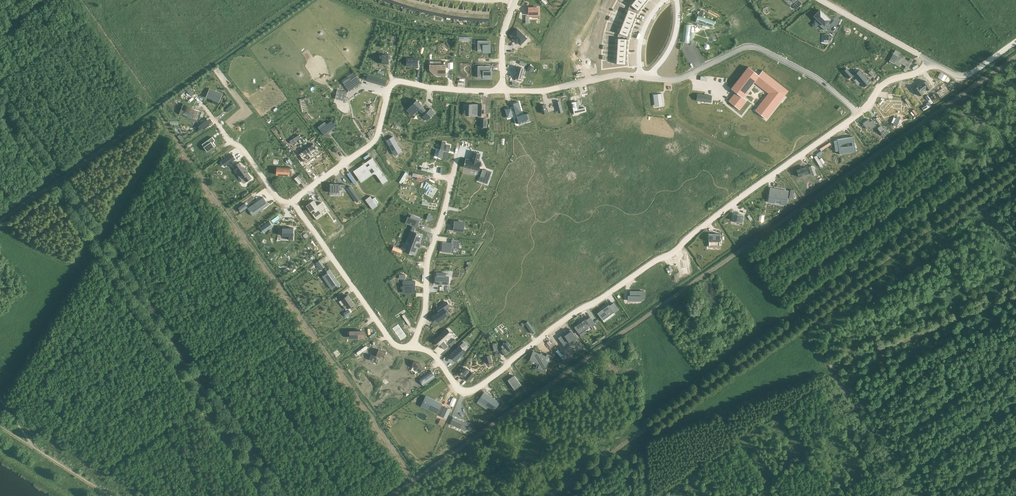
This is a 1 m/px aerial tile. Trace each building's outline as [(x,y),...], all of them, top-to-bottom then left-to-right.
[(411,7),(412,7),(414,8),(416,8),(417,9),(419,9),(421,10),(423,1),(421,1),(420,0),(418,0),(413,0),(411,7)] [(796,10),(802,3),(799,0),(798,0),(793,6),(796,10)] [(423,1),(421,10),(422,10),(424,11),(426,11),(427,11),(429,12),(431,12),(433,13),(434,13),(436,5),(434,4),(433,4),(431,3),(429,3),(428,3),(426,2),(424,2),(423,1)] [(634,1),(631,5),(633,7),(638,11),(641,7),(634,1)] [(436,5),(434,13),(436,13),(438,14),(439,14),(441,14),(443,15),(445,15),(446,6),(444,6),(443,6),(441,6),(439,5),(438,5),(436,5)] [(446,6),(445,15),(446,15),(448,16),(450,16),(451,16),(453,16),(455,17),(456,8),(454,8),(453,8),(451,7),(449,7),(448,7),(446,6)] [(456,8),(455,17),(457,17),(458,17),(460,17),(462,18),(464,18),(465,18),(467,18),(469,18),(470,10),(468,10),(466,9),(465,9),(463,9),(461,9),(459,9),(458,8),(456,8)] [(628,9),(626,14),(635,17),(637,12),(631,10),(628,9)] [(470,10),(469,18),(470,19),(472,19),(474,19),(476,19),(477,19),(479,19),(480,11),(478,10),(476,10),(475,10),(473,10),(471,10),(470,10)] [(820,10),(814,16),(817,18),(814,20),(819,24),(821,22),(824,25),(822,27),(825,30),(829,26),(826,23),(830,20),(826,16),(826,15),(825,15),(824,14),(820,10)] [(480,11),(479,19),(481,19),(483,19),(485,20),(486,20),(488,20),(490,20),(490,11),(488,11),(487,11),(485,11),(483,11),(481,11),(480,11)] [(626,14),(624,19),(633,22),(635,17),(626,14)] [(698,15),(695,23),(711,28),(714,21),(698,15)] [(624,19),(623,23),(631,27),(633,22),(624,19)] [(623,23),(621,28),(630,32),(631,27),(623,23)] [(684,24),(682,41),(690,42),(692,25),(684,24)] [(517,28),(510,35),(513,38),(512,38),(517,43),(518,42),(520,45),(527,38),(517,28)] [(621,28),(619,33),(621,34),(628,37),(630,32),(621,28)] [(478,41),(478,51),(483,51),(483,52),(490,52),(490,45),(489,45),(489,41),(478,41)] [(895,50),(889,61),(894,63),(896,60),(906,66),(904,69),(906,70),(912,60),(910,59),(909,62),(898,56),(900,53),(895,50)] [(391,55),(382,55),(382,64),(388,64),(388,59),(391,59),(391,55)] [(445,61),(430,61),(430,69),(433,69),(433,72),(439,72),(439,75),(445,75),(445,61)] [(491,66),(478,66),(478,77),(483,77),(483,78),(492,78),(492,71),(491,71),(491,66)] [(516,73),(515,77),(516,77),(515,80),(521,81),(524,69),(518,67),(517,71),(516,70),(515,73),(516,73)] [(736,92),(728,101),(740,110),(747,100),(742,97),(754,82),(768,93),(755,110),(766,119),(788,91),(762,70),(759,75),(748,67),(731,88),(736,92)] [(846,68),(842,72),(848,78),(851,77),(855,77),(856,79),(858,77),(861,82),(860,83),(864,87),(870,82),(859,70),(855,74),(851,73),(846,68)] [(353,72),(341,81),(345,88),(358,79),(353,72)] [(368,75),(366,81),(385,86),(387,80),(368,75)] [(920,82),(916,84),(921,91),(925,88),(924,87),(928,84),(929,86),(932,83),(928,76),(924,79),(925,80),(920,82)] [(610,89),(607,99),(613,100),(614,98),(617,98),(617,99),(624,100),(625,95),(629,96),(630,89),(623,88),(623,89),(618,88),(618,92),(616,92),(616,91),(610,89)] [(210,89),(207,95),(214,98),(213,99),(219,102),(222,94),(210,89)] [(337,90),(335,99),(345,101),(347,92),(337,90)] [(662,93),(654,94),(655,106),(663,105),(662,93)] [(697,94),(696,101),(711,102),(712,95),(697,94)] [(578,97),(571,99),(574,114),(586,111),(585,108),(579,109),(577,101),(579,101),(578,97)] [(417,100),(408,109),(414,114),(422,105),(421,104),(421,103),(419,101),(419,102),(417,100)] [(887,101),(880,108),(886,113),(890,108),(902,109),(902,101),(887,101)] [(510,108),(505,109),(507,118),(508,118),(508,117),(513,115),(512,113),(516,112),(517,116),(517,117),(519,124),(530,120),(530,121),(528,113),(520,116),(519,112),(522,112),(519,102),(518,102),(513,104),(515,110),(512,111),(511,109),(511,110),(510,108)] [(183,104),(182,107),(184,107),(182,111),(190,114),(188,117),(198,121),(201,111),(183,104)] [(466,104),(465,110),(469,110),(468,115),(481,115),(481,116),(482,104),(481,104),(481,105),(466,104)] [(431,108),(423,116),(427,120),(435,112),(431,108)] [(332,120),(320,129),(325,136),(336,127),(332,120)] [(871,120),(865,123),(869,129),(872,127),(873,129),(879,126),(875,120),(872,122),(871,120)] [(207,127),(204,123),(198,126),(201,131),(207,127)] [(393,136),(386,140),(394,154),(401,150),(393,136)] [(837,140),(834,141),(835,151),(839,151),(839,154),(840,154),(840,153),(855,151),(855,152),(856,152),(853,136),(853,137),(842,138),(842,140),(838,140),(838,139),(837,139),(837,140)] [(212,137),(202,144),(207,152),(216,146),(213,142),(215,141),(212,137)] [(439,150),(437,157),(442,158),(442,157),(449,158),(450,153),(449,152),(450,145),(445,144),(446,142),(442,141),(440,150),(439,150)] [(313,144),(299,154),(305,162),(319,152),(313,144)] [(466,158),(464,167),(479,170),(481,162),(479,161),(480,153),(473,151),(471,160),(466,158)] [(228,157),(221,162),(224,167),(231,162),(228,157)] [(354,171),(353,171),(354,172),(358,176),(360,175),(363,179),(372,173),(369,170),(372,168),(383,183),(387,180),(372,159),(373,159),(372,158),(372,159),(368,162),(370,165),(367,167),(366,165),(362,168),(361,166),(354,171)] [(239,163),(234,166),(241,177),(242,176),(246,182),(252,178),(243,166),(242,167),(239,163)] [(276,174),(276,175),(290,175),(290,168),(290,167),(276,166),(276,167),(277,167),(277,174),(276,174)] [(806,167),(797,170),(799,177),(808,173),(806,167)] [(481,175),(479,181),(487,184),(491,171),(487,170),(484,177),(481,175)] [(330,187),(327,187),(327,192),(339,192),(340,192),(340,187),(345,187),(345,184),(333,184),(330,184),(330,187)] [(430,184),(424,194),(432,199),(438,189),(430,184)] [(771,188),(768,201),(774,202),(775,199),(780,200),(780,203),(785,204),(788,191),(771,188)] [(263,197),(249,207),(255,214),(268,205),(268,204),(268,205),(263,198),(263,197)] [(311,203),(307,206),(311,212),(314,210),(315,212),(312,214),(315,218),(323,213),(321,211),(326,208),(321,202),(317,205),(314,200),(310,202),(311,203)] [(734,214),(733,220),(742,222),(744,215),(734,214)] [(410,241),(406,252),(412,254),(415,255),(418,247),(419,247),(421,244),(420,243),(423,235),(419,233),(415,232),(417,227),(418,227),(421,219),(413,216),(411,220),(408,219),(407,223),(414,226),(412,230),(411,230),(407,239),(410,241)] [(269,221),(260,227),(264,233),(273,226),(269,221)] [(293,228),(282,228),(282,236),(289,236),(289,240),(293,240),(293,228)] [(708,234),(708,246),(720,246),(720,234),(708,234)] [(443,242),(441,252),(452,253),(453,249),(458,249),(459,240),(452,239),(451,243),(443,242)] [(322,258),(314,264),(317,268),(325,262),(322,258)] [(327,273),(322,276),(331,289),(336,285),(338,287),(340,285),(329,269),(326,271),(327,273)] [(436,276),(436,284),(448,284),(449,276),(444,276),(444,272),(437,272),(437,276),(436,276)] [(403,281),(403,291),(415,291),(415,281),(403,281)] [(630,295),(628,295),(628,300),(642,300),(642,298),(644,298),(644,291),(630,291),(630,295)] [(348,295),(342,299),(345,304),(343,306),(345,309),(346,309),(347,309),(354,304),(348,295)] [(439,312),(432,316),(437,323),(448,314),(444,309),(449,305),(446,302),(437,309),(439,312)] [(609,305),(597,313),(602,320),(613,312),(614,313),(619,310),(614,303),(610,306),(609,305)] [(586,318),(574,327),(579,334),(591,325),(586,318)] [(528,322),(525,323),(532,333),(535,332),(528,322)] [(392,328),(401,341),(401,340),(406,336),(407,337),(398,324),(392,328)] [(447,329),(435,340),(439,345),(440,344),(445,349),(448,346),(443,341),(451,334),(447,329)] [(571,329),(559,337),(566,346),(577,338),(571,329)] [(500,350),(503,354),(505,352),(505,353),(505,352),(508,350),(509,351),(512,349),(507,342),(504,344),(506,347),(503,350),(503,349),(502,349),(503,349),(500,350)] [(460,345),(450,355),(455,361),(464,352),(461,350),(463,348),(460,345)] [(371,354),(369,359),(375,362),(377,356),(383,358),(385,352),(378,349),(376,356),(371,354)] [(533,351),(529,360),(530,360),(540,363),(538,368),(545,370),(545,371),(549,362),(550,363),(553,356),(552,355),(552,356),(547,354),(547,353),(546,356),(533,351)] [(413,361),(412,366),(416,367),(419,372),(424,369),(419,362),(413,361)] [(467,364),(462,371),(462,370),(465,373),(467,371),(470,373),(468,376),(468,375),(470,377),(476,370),(474,368),(471,371),(469,368),(470,366),(470,367),(467,364)] [(431,371),(419,379),(423,386),(436,377),(431,371)] [(514,375),(508,380),(515,390),(521,385),(514,375)] [(479,400),(482,402),(485,404),(488,406),(491,408),(494,410),(493,410),(494,410),(496,406),(496,407),(497,406),(496,406),(499,403),(499,402),(496,401),(496,400),(496,401),(493,399),(493,398),(493,399),(490,397),(490,396),(490,397),(487,395),(487,394),(487,395),(484,393),(485,393),(484,392),(484,393),(482,396),(481,396),(482,396),(479,400)] [(425,402),(423,406),(428,408),(428,409),(437,414),(442,403),(435,400),(434,401),(427,397),(426,401),(425,401),(425,402)] [(445,406),(441,415),(446,418),(451,409),(445,406)] [(453,417),(451,424),(466,430),(468,423),(453,417)]
